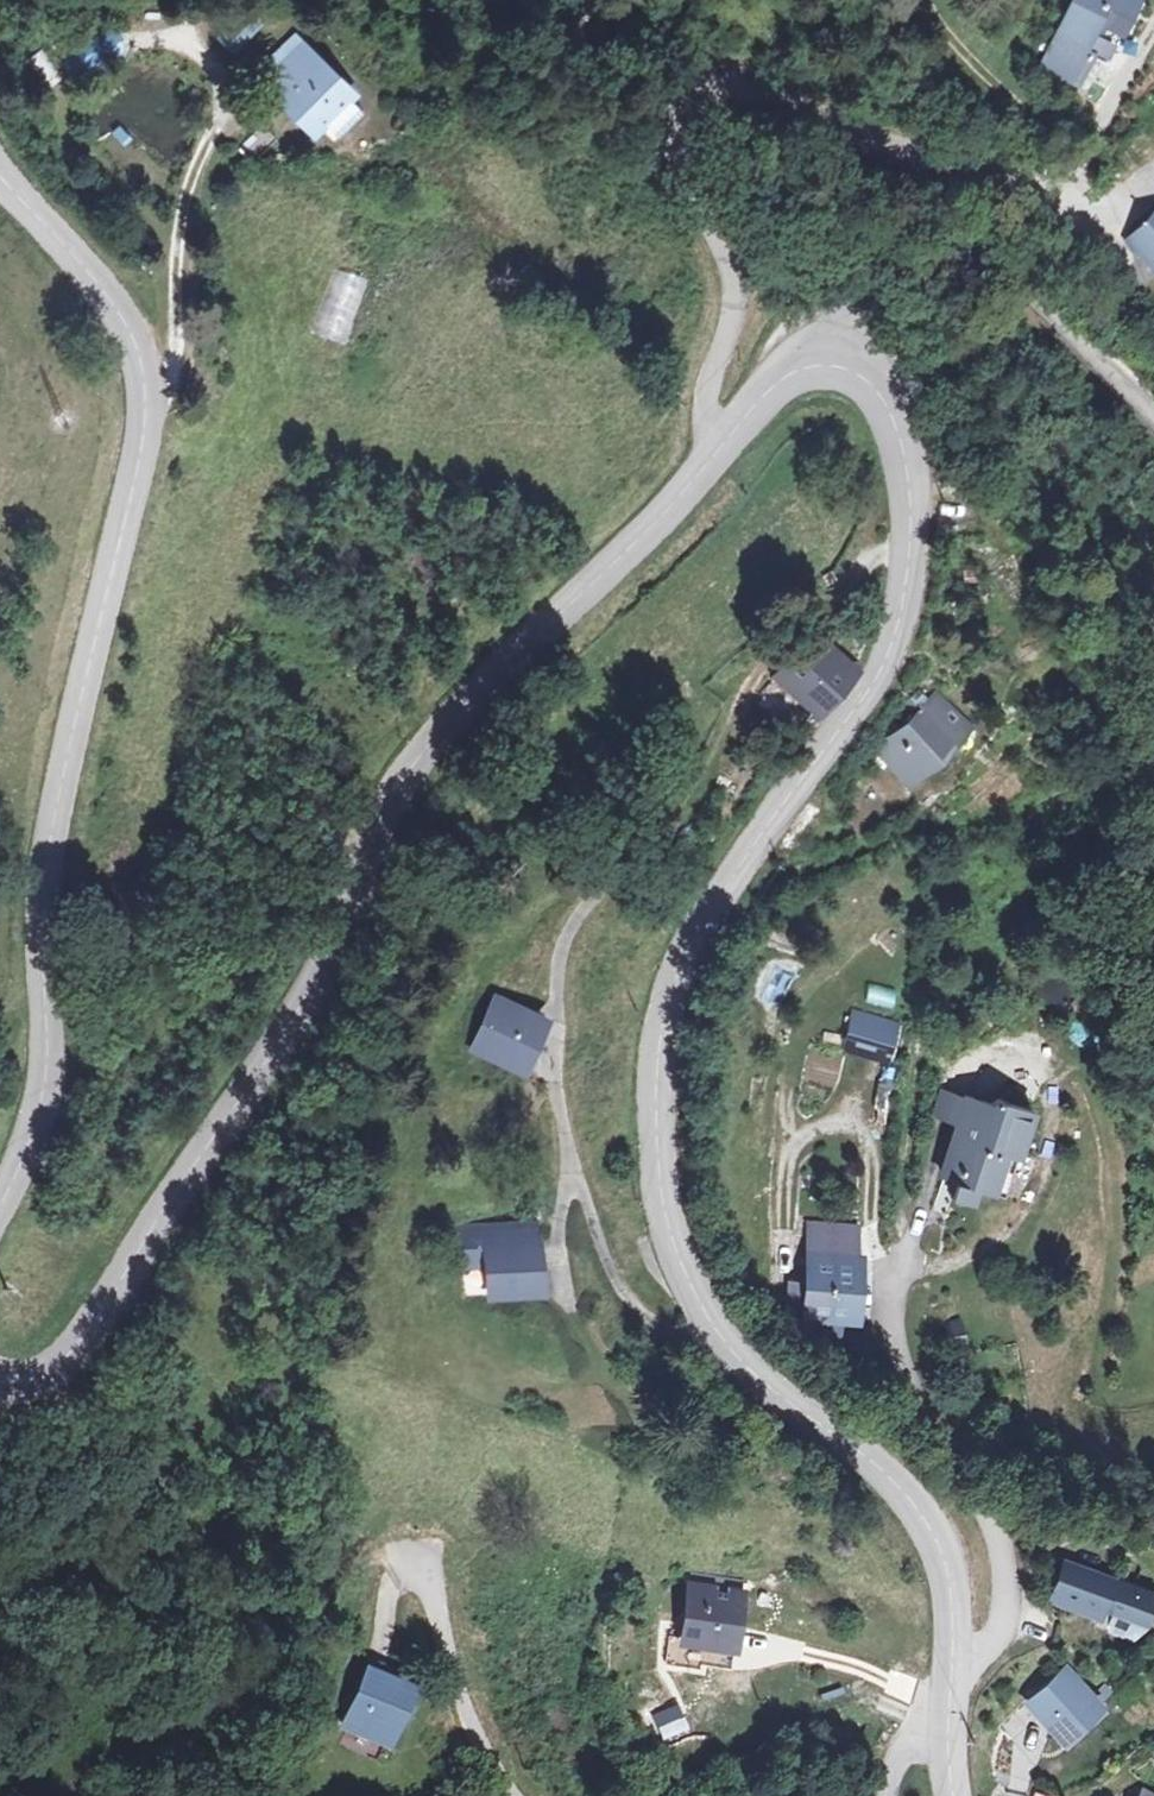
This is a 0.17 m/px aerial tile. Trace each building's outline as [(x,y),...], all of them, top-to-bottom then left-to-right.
[(1045,61),(1077,77),(1088,56),(1072,48),(1091,16),(1119,31),(1135,0),(1077,0),(1045,61)] [(241,66),(252,76),(305,124),(314,115),(338,87),(341,84),(277,27),(241,66)] [(45,49),(28,57),(44,92),(61,84),(45,49)] [(338,87),(314,115),(329,128),(353,101),(338,87)] [(1153,256),(1153,221),(1137,240),(1153,256)] [(333,267),(313,334),(347,344),(367,277),(333,267)] [(855,673),(815,632),(777,675),(813,713),(816,716),(855,673)] [(789,736),(813,713),(777,675),(765,687),(754,704),(789,736)] [(967,723),(934,691),(879,748),(909,780),(967,723)] [(539,1015),(490,997),(472,1047),(513,1062),(524,1034),(531,1037),(539,1015)] [(880,1036),(838,1024),(827,1065),(868,1076),(880,1036)] [(966,1110),(940,1102),(933,1123),(959,1132),(966,1110)] [(966,1110),(959,1132),(935,1203),(965,1213),(971,1194),(987,1199),(997,1170),(989,1167),(992,1158),(1011,1164),(1026,1117),(987,1104),(985,1111),(967,1105),(966,1110)] [(500,1243),(482,1244),(485,1293),(535,1290),(532,1223),(499,1225),(500,1243)] [(844,1242),(802,1243),(802,1273),(845,1272),(844,1242)] [(845,1272),(802,1273),(803,1302),(782,1302),(782,1324),(803,1324),(803,1338),(808,1338),(808,1351),(822,1360),(821,1338),(846,1338),(845,1272)] [(962,1324),(950,1323),(949,1344),(961,1344),(962,1324)] [(1058,1587),(1107,1609),(1120,1579),(1071,1557),(1058,1587)] [(1104,1626),(1138,1640),(1152,1609),(1153,1604),(1153,1594),(1120,1579),(1107,1609),(1104,1626)] [(744,1592),(690,1582),(681,1632),(668,1630),(663,1655),(696,1662),(697,1656),(701,1636),(733,1643),(744,1592)] [(697,1656),(729,1662),(733,1643),(701,1636),(697,1656)] [(406,1669),(381,1663),(377,1679),(402,1685),(406,1669)] [(1101,1714),(1069,1674),(1038,1705),(1067,1742),(1101,1714)] [(402,1685),(377,1679),(365,1727),(412,1738),(424,1690),(402,1685)] [(677,1709),(655,1717),(662,1739),(685,1731),(677,1709)]
